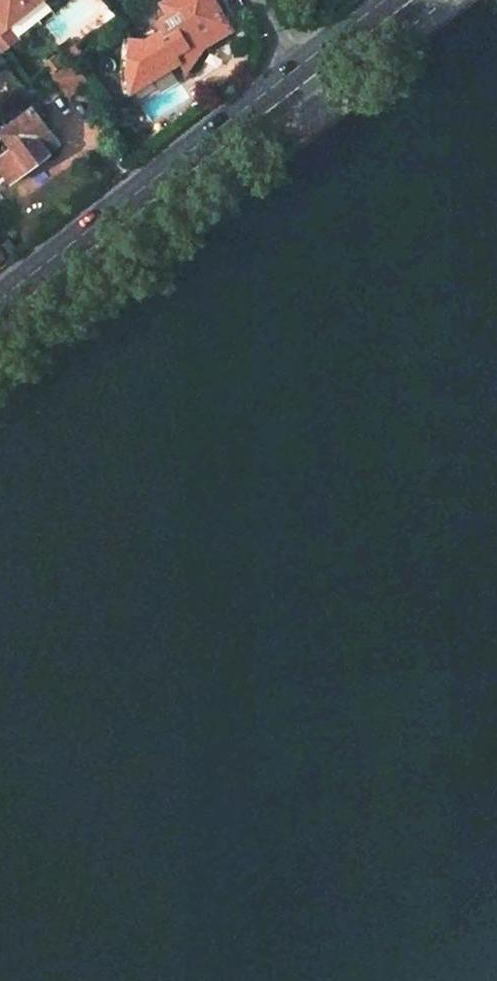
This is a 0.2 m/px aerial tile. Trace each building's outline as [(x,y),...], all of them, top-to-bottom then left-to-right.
[(40,0),(0,0),(0,51),(1,52),(17,40),(6,26),(40,0)] [(156,22),(161,31),(145,40),(130,39),(128,73),(131,75),(133,76),(136,77),(139,77),(142,78),(144,78),(146,78),(149,77),(151,77),(152,79),(172,66),(170,62),(177,58),(185,70),(196,58),(199,52),(201,44),(229,27),(213,0),(167,0),(163,3),(170,14),(156,22)] [(61,47),(71,60),(81,52),(70,39),(61,47)] [(71,60),(52,75),(69,95),(87,80),(71,60)] [(128,73),(131,91),(152,79),(151,77),(149,77),(146,78),(144,78),(142,78),(139,77),(136,77),(133,76),(131,75),(128,73)] [(0,132),(12,147),(0,157),(0,169),(10,182),(48,154),(47,152),(40,144),(52,134),(32,108),(0,132)]
